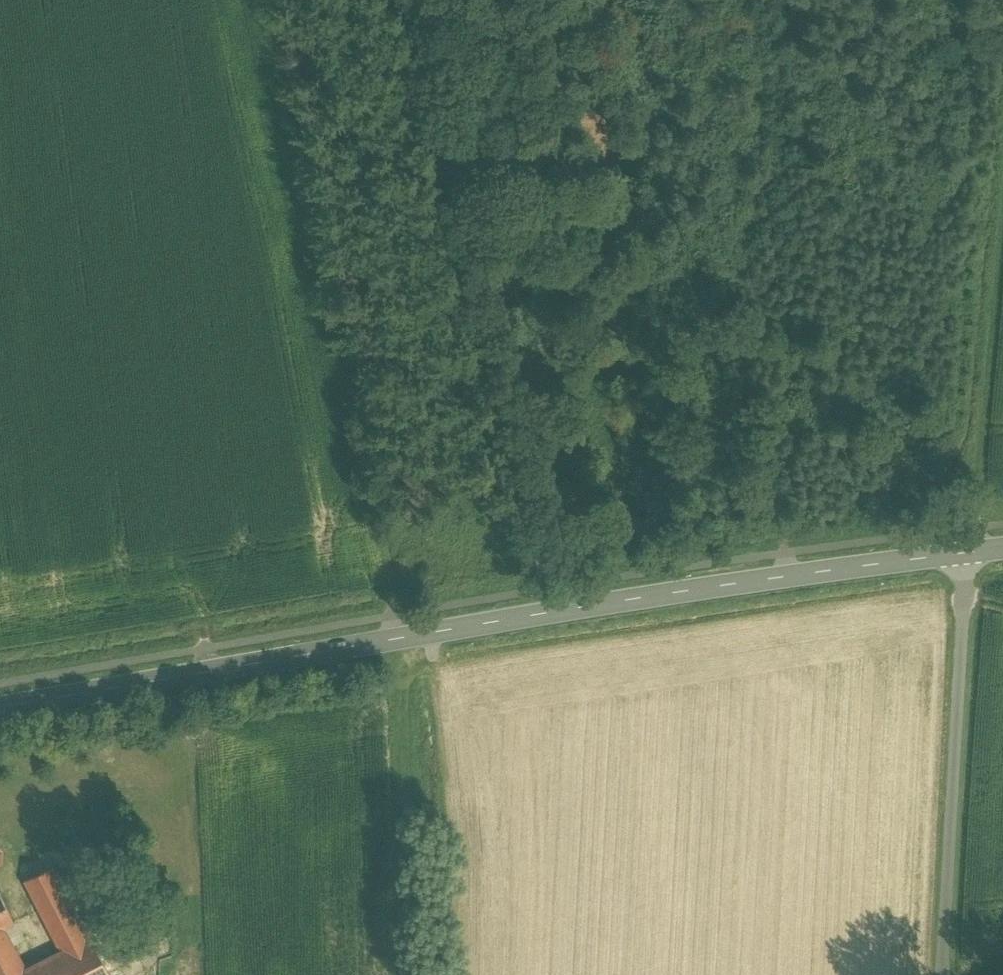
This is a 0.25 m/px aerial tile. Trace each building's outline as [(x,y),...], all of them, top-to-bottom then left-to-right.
[(36,956),(0,883),(0,974),(107,974),(113,972),(91,928),(90,929),(52,851),(22,866),(61,944),(36,956)]
